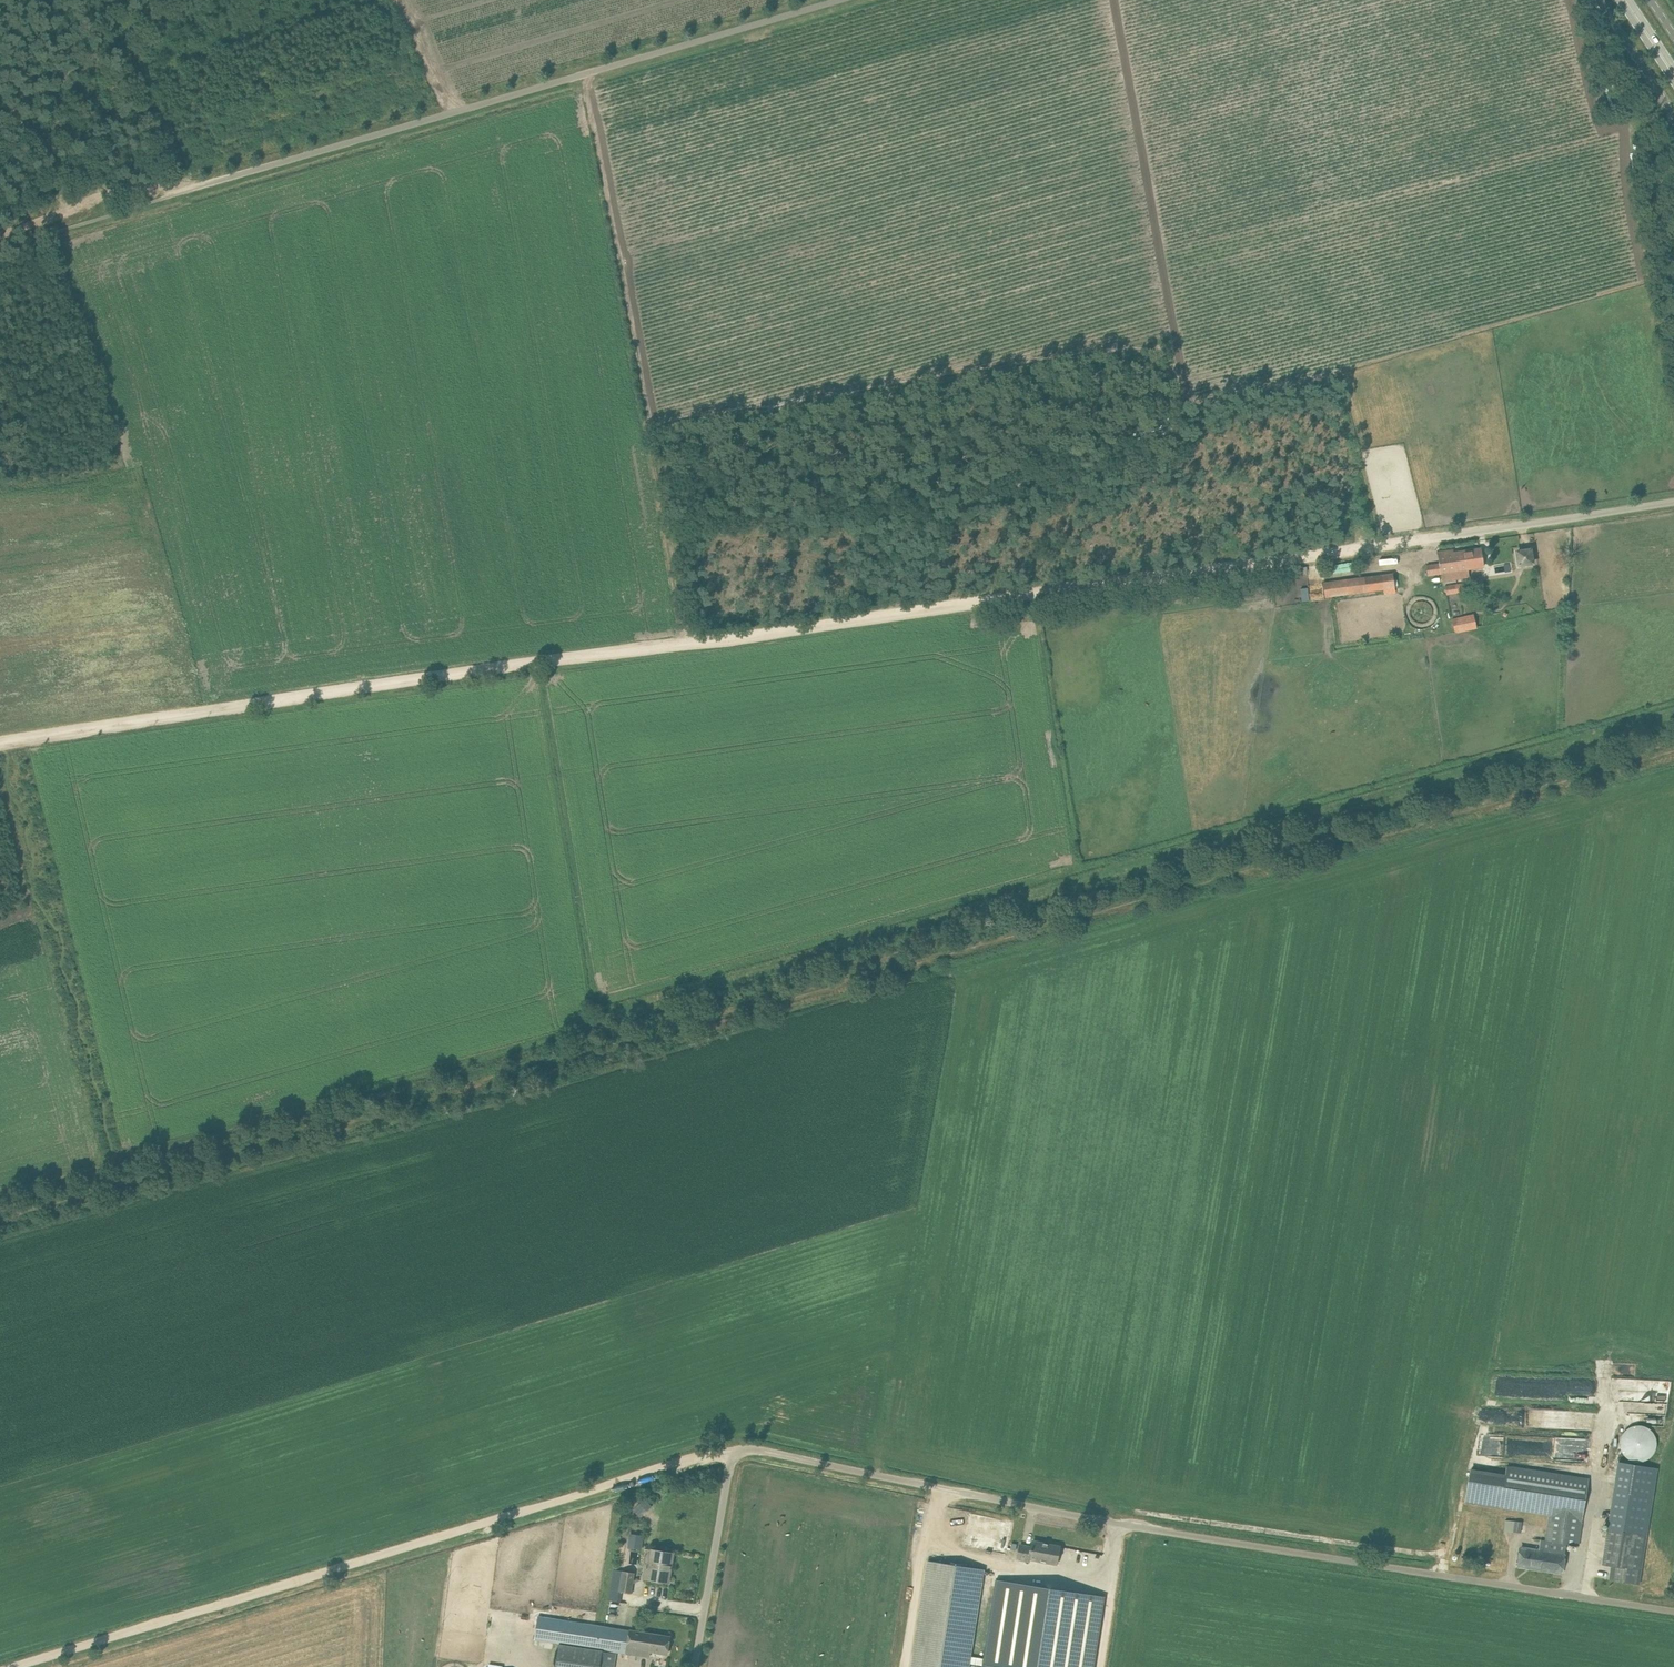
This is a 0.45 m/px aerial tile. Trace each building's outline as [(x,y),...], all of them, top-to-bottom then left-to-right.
[(1453,550),(1438,552),(1442,582),(1469,578),(1468,569),(1483,566),(1480,549),(1453,553),(1453,550)] [(1530,550),(1517,552),(1519,565),(1533,563),(1530,550)] [(1393,573),(1364,577),(1366,593),(1395,589),(1393,573)] [(1348,595),(1346,579),(1323,582),(1325,595),(1326,598),(1348,595)] [(1465,592),(1464,583),(1445,586),(1446,595),(1465,592)] [(1301,589),(1302,602),(1309,601),(1307,588),(1301,589)] [(1456,630),(1478,626),(1475,613),(1453,617),(1456,630)] [(1611,1378),(1611,1401),(1666,1402),(1667,1380),(1611,1378)] [(1620,1448),(1622,1453),(1626,1457),(1631,1461),(1637,1462),(1643,1461),(1648,1459),(1652,1455),(1655,1451),(1656,1447),(1657,1442),(1656,1438),(1653,1433),(1650,1429),(1644,1426),(1640,1425),(1633,1426),(1627,1428),(1623,1433),(1620,1438),(1620,1444),(1620,1448)] [(1657,1468),(1618,1461),(1602,1564),(1611,1565),(1609,1580),(1639,1584),(1657,1468)] [(1544,1532),(1542,1539),(1541,1539),(1539,1549),(1521,1546),(1518,1565),(1562,1572),(1566,1544),(1578,1546),(1580,1535),(1588,1477),(1506,1464),(1499,1507),(1548,1516),(1546,1532),(1544,1532)] [(642,1498),(633,1511),(642,1516),(650,1504),(642,1498)] [(1522,1522),(1515,1521),(1513,1532),(1520,1533),(1522,1522)] [(625,1548),(640,1550),(642,1534),(628,1532),(625,1548)] [(1033,1541),(1032,1547),(1020,1544),(1017,1560),(1031,1562),(1031,1560),(1056,1565),(1060,1546),(1033,1541)] [(673,1553),(652,1550),(649,1567),(647,1567),(645,1578),(669,1582),(673,1553)] [(912,1666),(968,1666),(981,1584),(995,1587),(996,1580),(998,1569),(989,1568),(929,1561),(912,1666)] [(622,1591),(632,1592),(635,1573),(613,1570),(608,1600),(620,1602),(622,1591)] [(996,1580),(995,1587),(983,1666),(1093,1666),(1104,1597),(996,1580)] [(535,1640),(559,1644),(556,1666),(601,1666),(603,1651),(617,1653),(638,1655),(649,1657),(650,1651),(667,1654),(670,1637),(659,1635),(539,1615),(535,1640)]
